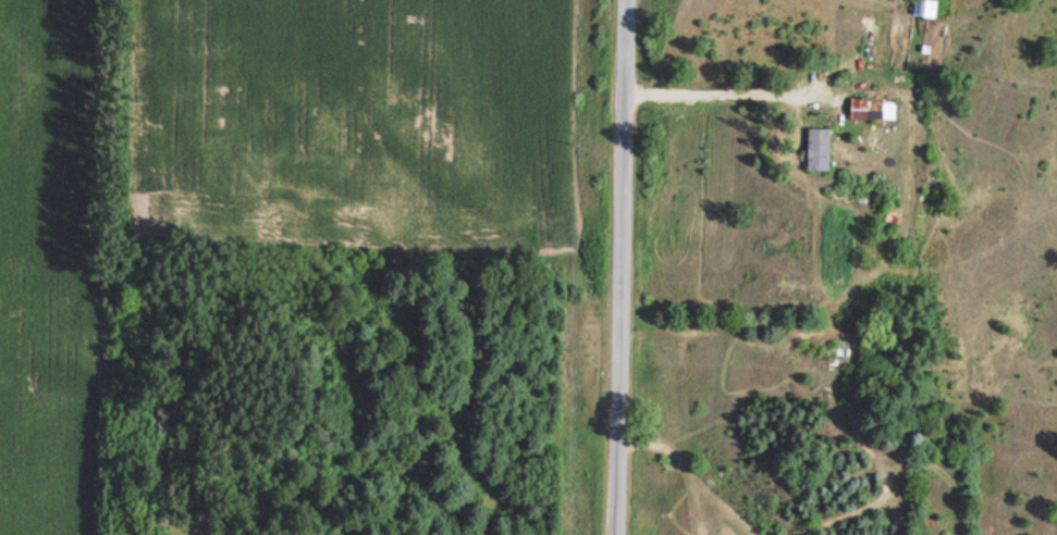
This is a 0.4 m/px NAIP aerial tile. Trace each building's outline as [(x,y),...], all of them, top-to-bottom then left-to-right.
[(933,20),(934,3),(911,2),(911,20),(933,20)] [(847,101),(847,122),(892,122),(892,101),(847,101)] [(802,173),(824,173),(824,131),(802,131),(802,173)]
